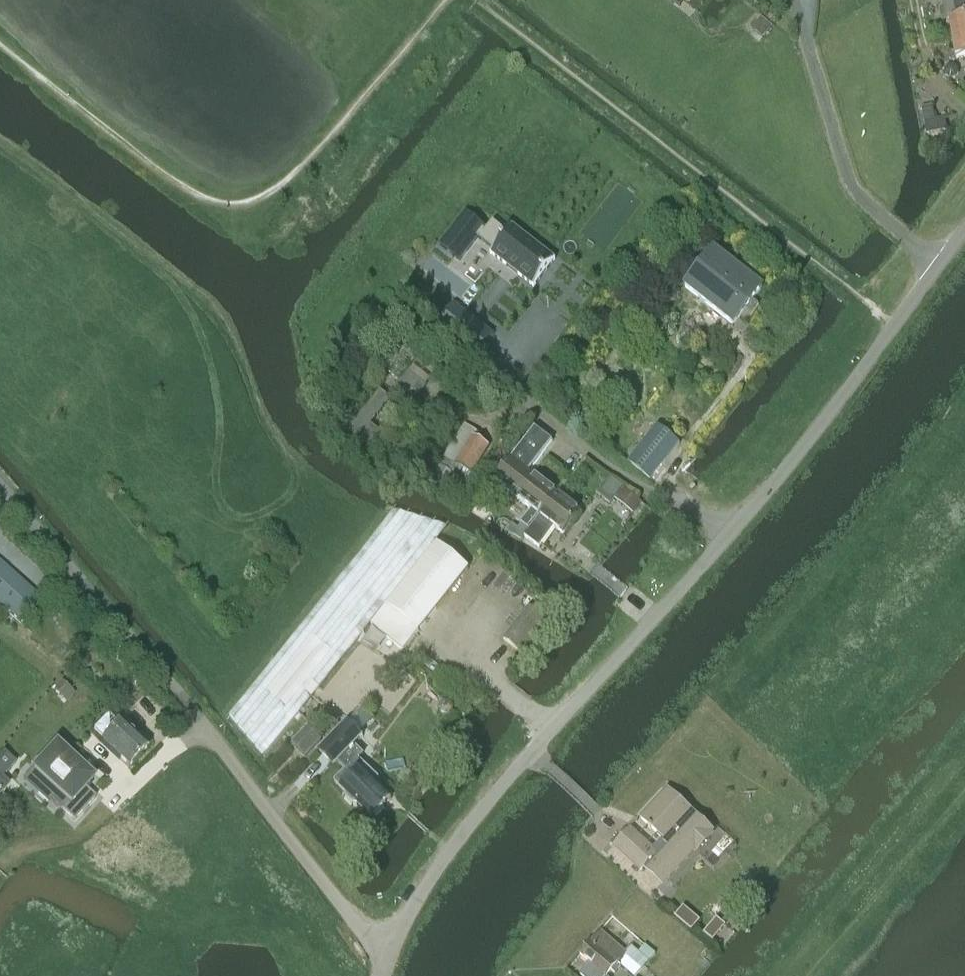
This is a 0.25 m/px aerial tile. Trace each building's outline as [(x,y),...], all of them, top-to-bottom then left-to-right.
[(939,7),(942,22),(948,21),(951,39),(964,37),(964,0),(942,0),(943,7),(939,7)] [(951,39),(954,59),(964,57),(964,37),(951,39)] [(957,72),(956,68),(952,65),(947,66),(945,70),(946,75),(950,77),(955,76),(957,72)] [(944,118),(935,120),(932,107),(922,110),(927,134),(946,130),(944,118)] [(464,213),(439,245),(444,249),(459,261),(477,238),(492,250),(490,253),(491,254),(506,265),(505,266),(517,274),(532,286),(533,287),(555,259),(554,258),(553,259),(538,247),(527,238),(512,226),(511,225),(506,232),(492,221),(484,231),(483,230),(484,229),(470,218),(464,213)] [(714,249),(685,286),(733,324),(762,287),(714,249)] [(446,314),(438,324),(457,339),(472,320),(462,312),(455,321),(446,314)] [(408,371),(395,387),(406,397),(412,390),(418,395),(427,385),(420,380),(408,371)] [(380,390),(346,433),(367,449),(377,436),(367,427),(390,398),(380,390)] [(474,437),(477,432),(465,424),(438,465),(427,484),(444,495),(447,490),(459,498),(460,497),(471,503),(484,482),(471,473),(488,446),(474,437)] [(657,425),(628,462),(650,480),(679,443),(657,425)] [(522,523),(528,529),(557,492),(527,470),(550,441),(534,428),(494,480),(532,510),(522,523)] [(599,488),(613,499),(614,498),(633,513),(641,502),(623,488),(608,477),(599,488)] [(528,529),(530,530),(527,534),(525,537),(540,548),(555,528),(563,535),(581,512),(557,492),(528,529)] [(389,517),(323,599),(364,632),(386,605),(387,606),(372,626),(403,651),(419,632),(419,631),(469,569),(442,547),(434,541),(446,526),(395,510),(389,517)] [(513,524),(507,531),(522,540),(525,537),(527,534),(519,528),(513,524)] [(20,625),(42,600),(0,562),(0,607),(20,625)] [(323,599),(230,716),(265,756),(364,632),(323,599)] [(504,640),(522,655),(548,623),(530,608),(504,640)] [(63,684),(54,693),(62,700),(70,690),(63,684)] [(438,707),(438,711),(441,714),(444,715),(448,715),(451,712),(452,709),(452,705),(450,702),(446,701),(442,701),(439,704),(438,707)] [(107,715),(93,730),(103,739),(101,741),(128,767),(145,747),(144,745),(144,740),(140,736),(134,736),(120,722),(118,725),(107,715)] [(376,783),(379,779),(358,759),(363,754),(353,745),(361,737),(348,724),(320,752),(334,765),(337,762),(346,771),(335,782),(340,788),(346,794),(346,797),(354,805),(357,805),(371,819),(391,798),(376,783)] [(310,729),(294,746),(305,757),(321,741),(310,729)] [(55,746),(31,772),(45,785),(35,795),(46,805),(51,800),(55,795),(66,804),(61,810),(73,821),(95,797),(84,788),(92,779),(55,746)] [(9,783),(2,777),(15,762),(4,751),(0,756),(0,793),(9,783)] [(628,831),(614,846),(639,870),(647,862),(666,880),(686,858),(710,833),(666,791),(641,818),(665,841),(652,854),(628,831)] [(682,906),(674,916),(691,931),(699,921),(682,906)] [(599,932),(579,955),(588,964),(579,974),(581,975),(606,975),(610,971),(614,974),(620,967),(630,975),(636,975),(654,955),(644,946),(637,954),(630,947),(624,954),(599,932)]
